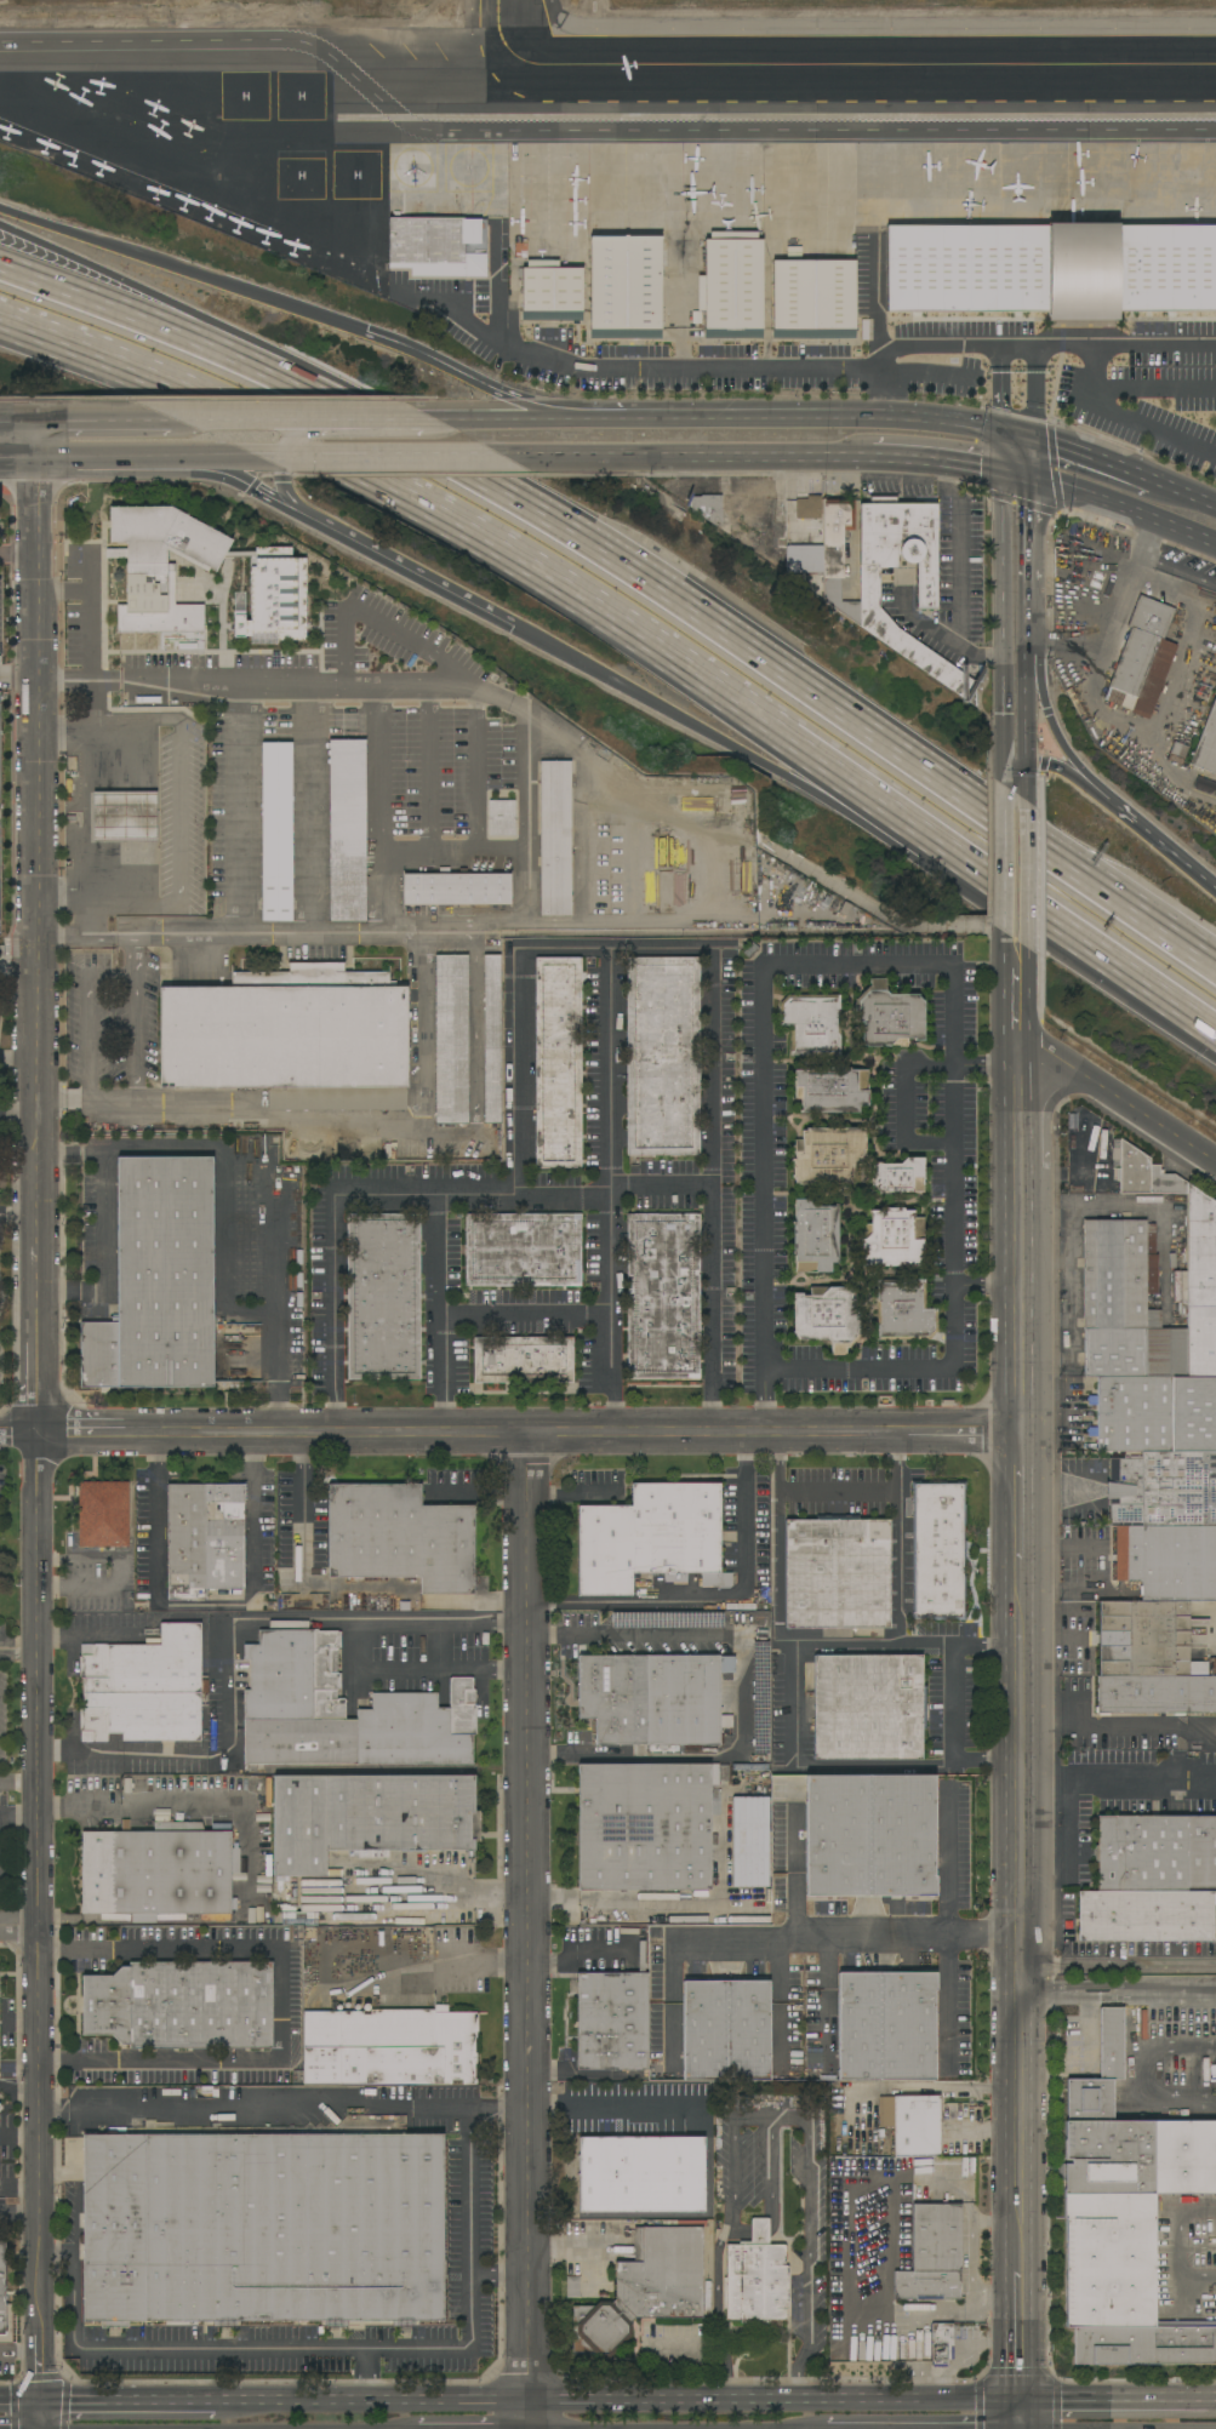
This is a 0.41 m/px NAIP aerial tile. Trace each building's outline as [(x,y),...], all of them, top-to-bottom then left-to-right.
[(470,276),(469,281),(464,281),(464,276),(411,276),(411,268),(383,268),(383,264),(388,264),(389,218),(463,218),(463,219),(480,219),(486,219),(485,250),(474,250),(474,253),(486,253),(486,276),(470,276)] [(885,225),(1215,225),(1215,312),(1117,312),(1117,320),(1046,320),(1046,312),(885,312),(885,225)] [(709,239),(709,232),(757,232),(757,239),(763,239),(763,338),(703,338),(703,310),(697,310),(697,276),(704,276),(704,239),(709,239)] [(601,240),(601,233),(649,233),(649,240),(661,240),(661,244),(668,244),(668,272),(661,272),(661,276),(668,276),(668,310),(661,310),(661,338),(589,338),(589,240),(601,240)] [(515,242),(526,242),(526,258),(514,257),(515,242)] [(804,261),(804,253),(851,253),(851,261),(855,261),(855,338),(772,338),(772,261),(804,261)] [(526,268),(526,261),(558,261),(558,268),(582,268),(582,321),(521,320),(521,278),(518,278),(518,268),(521,268),(526,268)] [(691,497),(700,497),(700,496),(721,496),(721,525),(730,525),(730,537),(697,515),(697,511),(691,511),(691,497)] [(821,519),(798,519),(795,518),(795,499),(807,499),(807,496),(821,496),(821,519)] [(860,504),(869,504),(869,496),(896,496),(896,504),(937,504),(936,611),(926,611),(926,610),(915,610),(915,562),(913,564),(908,564),(904,562),(901,560),(898,555),(897,555),(897,567),(891,567),(891,570),(886,570),(886,568),(880,568),(879,608),(897,628),(976,682),(976,708),(860,627),(860,602),(860,504)] [(786,547),(788,547),(788,545),(822,545),(823,499),(854,499),(854,531),(844,531),(844,578),(840,578),(840,602),(860,602),(860,627),(823,601),(811,594),(811,587),(804,587),(804,572),(786,572),(786,575),(767,564),(767,550),(761,550),(761,536),(786,536),(786,547)] [(116,633),(116,605),(126,605),(126,558),(105,558),(105,549),(126,549),(126,543),(109,543),(109,507),(170,507),(232,539),(215,572),(209,568),(207,572),(166,550),(166,564),(173,564),(175,605),(202,605),(204,633),(116,633)] [(251,548),(292,548),(292,559),(306,559),(306,640),(276,640),(276,646),(250,646),(250,638),(245,638),(245,639),(234,639),(233,593),(245,593),(245,622),(251,622),(251,548)] [(1163,681),(1164,681),(1148,720),(1146,719),(1143,724),(1140,722),(1142,718),(1131,713),(1131,711),(1121,708),(1119,713),(1117,711),(1118,705),(1103,701),(1108,687),(1131,628),(1126,627),(1140,595),(1175,610),(1163,640),(1177,646),(1163,681)] [(1067,690),(1074,686),(1080,697),(1078,698),(1086,713),(1081,716),(1067,690)] [(1189,764),(1215,693),(1215,775),(1189,764)] [(329,741),(365,741),(365,921),(330,921),(329,741)] [(1174,741),(1188,747),(1181,767),(1165,761),(1174,741)] [(292,921),(262,921),(262,742),(292,742),(292,921)] [(540,761),(570,761),(571,915),(541,916),(540,761)] [(156,791),(156,841),(93,841),(92,791),(156,791)] [(487,802),(515,802),(515,838),(487,838),(487,802)] [(404,905),(403,874),(510,874),(510,904),(404,905)] [(435,955),(467,955),(468,1124),(436,1124),(435,955)] [(484,955),(501,955),(501,1124),(485,1124),(484,955)] [(535,958),(580,958),(581,1167),(536,1167),(535,958)] [(700,1156),(655,1156),(655,1158),(652,1158),(652,1156),(627,1156),(627,958),(700,958),(700,1156)] [(268,1110),(268,1087),(161,1087),(160,988),(232,987),(232,972),(289,972),(289,964),(343,964),(343,972),(389,972),(389,982),(395,982),(395,987),(407,987),(407,1012),(411,1012),(411,1018),(407,1018),(407,1110),(268,1110)] [(924,1040),(915,1040),(915,1038),(907,1038),(907,1047),(863,1046),(863,1023),(856,1022),(855,1002),(856,1000),(867,988),(870,987),(870,979),(885,978),(885,990),(889,994),(918,994),(918,996),(923,1001),(924,1001),(924,1040)] [(780,1025),(780,1004),(788,995),(839,995),(840,1056),(790,1055),(790,1025),(780,1025)] [(800,1113),(800,1110),(803,1110),(803,1098),(795,1098),(795,1070),(817,1070),(817,1068),(850,1068),(850,1070),(868,1070),(868,1105),(858,1105),(858,1113),(800,1113)] [(866,1128),(866,1155),(852,1170),(852,1184),(799,1184),(799,1183),(795,1183),(795,1177),(793,1177),(793,1159),(795,1159),(795,1139),(803,1139),(803,1131),(806,1131),(806,1128),(866,1128)] [(1187,1183),(1215,1202),(1215,1378),(1187,1378),(1187,1316),(1184,1316),(1184,1319),(1180,1319),(1180,1302),(1187,1302),(1187,1194),(1119,1194),(1119,1181),(1114,1181),(1114,1168),(1112,1168),(1112,1160),(1119,1160),(1119,1149),(1112,1149),(1112,1138),(1119,1138),(1149,1159),(1149,1165),(1159,1165),(1159,1170),(1163,1170),(1163,1175),(1174,1175),(1187,1183)] [(80,1388),(80,1322),(112,1322),(112,1318),(118,1318),(118,1158),(212,1158),(213,1387),(80,1388)] [(924,1158),(924,1193),(894,1191),(894,1194),(881,1194),(873,1185),(873,1175),(874,1173),(874,1162),(880,1162),(880,1164),(900,1164),(906,1158),(924,1158)] [(830,1263),(830,1273),(795,1273),(795,1253),(793,1253),(793,1222),(795,1222),(795,1200),(824,1200),(824,1206),(838,1206),(838,1263),(830,1263)] [(883,1211),(883,1208),(903,1208),(903,1210),(914,1210),(914,1217),(924,1217),(924,1267),(861,1267),(861,1241),(862,1240),(863,1224),(870,1224),(870,1211),(883,1211)] [(466,1286),(466,1214),(581,1213),(581,1286),(466,1286)] [(347,1214),(419,1214),(419,1379),(348,1379),(347,1214)] [(700,1378),(627,1378),(627,1214),(700,1214),(700,1378)] [(1085,1377),(1085,1328),(1084,1328),(1084,1244),(1083,1244),(1083,1219),(1084,1219),(1084,1221),(1146,1221),(1146,1224),(1155,1224),(1155,1252),(1146,1252),(1146,1254),(1158,1254),(1158,1293),(1146,1293),(1147,1310),(1160,1310),(1160,1330),(1186,1330),(1186,1378),(1097,1377),(1085,1377)] [(925,1309),(937,1309),(937,1331),(929,1339),(877,1341),(875,1280),(925,1279),(925,1309)] [(799,1339),(799,1337),(794,1332),(793,1293),(803,1293),(803,1296),(810,1296),(810,1287),(855,1287),(855,1313),(861,1311),(862,1334),(849,1348),(846,1348),(846,1355),(832,1355),(832,1343),(828,1339),(799,1339)] [(572,1337),(573,1383),(474,1383),(474,1349),(472,1349),(472,1347),(474,1347),(474,1337),(572,1337)] [(1187,1378),(1215,1378),(1215,1451),(1141,1452),(1097,1452),(1097,1436),(1087,1436),(1087,1433),(1086,1433),(1086,1430),(1087,1430),(1087,1428),(1097,1428),(1097,1405),(1087,1405),(1087,1400),(1086,1400),(1086,1399),(1087,1399),(1087,1396),(1097,1396),(1097,1377),(1186,1378),(1187,1378)] [(1141,1452),(1215,1451),(1215,1527),(1142,1526),(1142,1522),(1111,1522),(1111,1504),(1109,1504),(1109,1458),(1118,1458),(1118,1459),(1129,1459),(1129,1457),(1141,1457),(1141,1452)] [(913,1490),(910,1490),(910,1481),(920,1481),(920,1484),(931,1484),(931,1481),(944,1481),(944,1484),(958,1484),(958,1481),(965,1481),(965,1490),(963,1490),(963,1505),(965,1505),(965,1525),(963,1525),(963,1542),(965,1542),(965,1560),(963,1560),(963,1577),(965,1577),(965,1596),(964,1596),(964,1612),(965,1612),(965,1621),(957,1621),(957,1618),(944,1618),(944,1621),(931,1621),(931,1618),(913,1618),(913,1490)] [(78,1547),(78,1482),(129,1482),(129,1547),(78,1547)] [(167,1485),(225,1485),(225,1482),(246,1482),(246,1501),(244,1501),(244,1588),(206,1589),(206,1600),(167,1600),(167,1485)] [(329,1485),(421,1484),(421,1507),(473,1505),(474,1594),(421,1595),(421,1577),(381,1577),(381,1581),(365,1581),(365,1582),(349,1582),(349,1577),(329,1577),(329,1485)] [(719,1484),(719,1573),(731,1573),(731,1587),(730,1587),(730,1589),(719,1589),(719,1587),(701,1587),(701,1573),(632,1573),(632,1596),(578,1596),(578,1507),(632,1507),(632,1484),(719,1484)] [(890,1520),(890,1628),(786,1629),(786,1520),(890,1520)] [(1142,1526),(1215,1527),(1215,1601),(1189,1601),(1142,1601),(1142,1595),(1140,1595),(1140,1585),(1142,1585),(1142,1579),(1126,1579),(1126,1581),(1115,1581),(1115,1526),(1142,1526)] [(1208,1658),(1215,1658),(1215,1713),(1183,1713),(1183,1716),(1174,1716),(1174,1713),(1109,1714),(1109,1716),(1098,1716),(1098,1714),(1097,1714),(1097,1713),(1095,1713),(1095,1707),(1097,1707),(1097,1676),(1098,1676),(1098,1601),(1142,1601),(1189,1601),(1189,1662),(1208,1662),(1208,1658)] [(93,1742),(81,1742),(81,1731),(80,1731),(79,1709),(84,1709),(82,1679),(80,1679),(79,1656),(80,1656),(80,1645),(107,1644),(107,1647),(160,1646),(160,1618),(189,1617),(189,1624),(200,1623),(200,1676),(207,1676),(209,1693),(200,1693),(201,1741),(171,1742),(171,1748),(155,1748),(155,1741),(122,1741),(122,1733),(108,1733),(108,1742),(93,1742)] [(341,1688),(337,1688),(337,1698),(344,1698),(344,1701),(346,1701),(346,1703),(344,1703),(344,1719),(356,1719),(356,1710),(372,1710),(372,1693),(438,1693),(438,1708),(450,1708),(450,1678),(473,1678),(473,1690),(475,1690),(475,1705),(476,1705),(476,1734),(473,1734),(473,1765),(257,1764),(257,1772),(247,1772),(247,1765),(244,1765),(244,1691),(250,1691),(250,1659),(244,1659),(244,1645),(259,1645),(259,1630),(313,1630),(313,1629),(318,1629),(318,1631),(338,1631),(341,1631),(341,1647),(337,1647),(337,1674),(341,1674),(341,1688)] [(719,1656),(719,1715),(732,1715),(732,1728),(720,1728),(720,1745),(717,1745),(717,1753),(703,1753),(703,1745),(596,1745),(596,1720),(578,1720),(578,1656),(719,1656)] [(813,1656),(921,1656),(921,1760),(815,1760),(813,1656)] [(421,1775),(420,1765),(396,1765),(396,1775),(421,1775)] [(578,1765),(578,1892),(712,1892),(712,1765),(578,1765)] [(732,1765),(769,1765),(767,1772),(769,1772),(769,1806),(763,1806),(763,1774),(759,1774),(759,1771),(732,1771),(732,1765)] [(934,1774),(935,1876),(936,1876),(936,1896),(872,1896),(872,1776),(934,1774)] [(326,1850),(326,1876),(274,1878),(274,1776),(474,1776),(474,1811),(480,1811),(480,1841),(474,1841),(474,1850),(326,1850)] [(872,1896),(806,1896),(806,1776),(872,1776),(872,1896)] [(730,1798),(732,1888),(768,1887),(767,1797),(730,1798)] [(1097,1816),(1215,1816),(1215,1888),(1187,1888),(1187,1891),(1098,1892),(1098,1861),(1095,1861),(1095,1846),(1097,1846),(1097,1816)] [(230,1913),(82,1914),(81,1833),(154,1833),(154,1823),(201,1823),(205,1831),(230,1831),(230,1913)] [(1212,1893),(1215,1893),(1215,1905),(1214,1905),(1214,1942),(1078,1942),(1078,1892),(1098,1892),(1187,1891),(1212,1891),(1212,1893)] [(272,1962),(272,2048),(130,2048),(130,2045),(121,2045),(113,2035),(82,2035),(82,1976),(112,1976),(120,1967),(129,1967),(129,1962),(272,1962)] [(647,2070),(577,2071),(577,2025),(575,2025),(575,2022),(577,2022),(577,1973),(647,1973),(647,2070)] [(883,2080),(838,2080),(839,1973),(883,1973),(883,2080)] [(936,1973),(936,1990),(935,1990),(934,2080),(883,2080),(883,1973),(936,1973)] [(730,2080),(684,2080),(684,1982),(729,1981),(730,2080)] [(769,1981),(769,2080),(730,2080),(729,1981),(769,1981)] [(362,2011),(362,2014),(371,2014),(371,2010),(434,2010),(434,2005),(447,2005),(447,2012),(475,2012),(475,2013),(478,2013),(478,2033),(476,2033),(476,2037),(474,2037),(474,2053),(475,2053),(476,2063),(474,2063),(474,2079),(476,2079),(476,2084),(462,2084),(462,2080),(451,2080),(451,2084),(304,2084),(303,2012),(362,2011)] [(1154,2321),(1215,2321),(1215,2365),(1074,2365),(1074,2327),(1064,2327),(1064,2218),(1063,2218),(1063,2164),(1071,2164),(1071,2160),(1064,2160),(1064,2121),(1067,2121),(1067,2080),(1100,2080),(1100,2008),(1123,2008),(1123,2080),(1112,2080),(1112,2121),(1215,2121),(1215,2194),(1154,2194),(1154,2321)] [(651,2048),(663,2048),(663,2077),(651,2077),(651,2048)] [(940,2156),(894,2156),(894,2127),(879,2127),(879,2097),(940,2096),(940,2156)] [(85,2136),(85,2322),(452,2324),(452,2137),(85,2136)] [(704,2212),(580,2212),(580,2138),(704,2137),(704,2212)] [(960,2271),(960,2299),(894,2299),(894,2271),(913,2271),(913,2205),(960,2205),(960,2271)] [(724,2277),(726,2277),(726,2245),(738,2245),(738,2241),(750,2242),(750,2218),(769,2218),(769,2245),(783,2245),(784,2246),(786,2246),(786,2262),(786,2263),(784,2264),(782,2264),(782,2265),(787,2265),(788,2267),(788,2268),(788,2307),(788,2309),(786,2309),(786,2320),(769,2320),(769,2321),(767,2322),(767,2324),(741,2322),(741,2320),(726,2320),(726,2309),(724,2309),(724,2277)] [(701,2227),(702,2317),(635,2319),(634,2317),(630,2322),(632,2324),(632,2334),(609,2359),(599,2359),(593,2353),(572,2353),(572,2349),(570,2349),(570,2343),(573,2343),(572,2317),(570,2317),(570,2311),(573,2311),(573,2307),(595,2307),(599,2302),(610,2302),(611,2303),(615,2299),(616,2297),(612,2297),(612,2293),(615,2293),(615,2285),(612,2285),(612,2281),(615,2281),(615,2262),(634,2262),(634,2228),(701,2227)] [(12,2343),(0,2343),(0,2241),(4,2241),(5,2301),(12,2301),(12,2343)] [(565,2297),(577,2298),(579,2278),(566,2277),(565,2297)] [(953,2324),(953,2347),(952,2347),(952,2360),(947,2360),(947,2365),(946,2365),(946,2366),(932,2366),(931,2324),(953,2324)]
